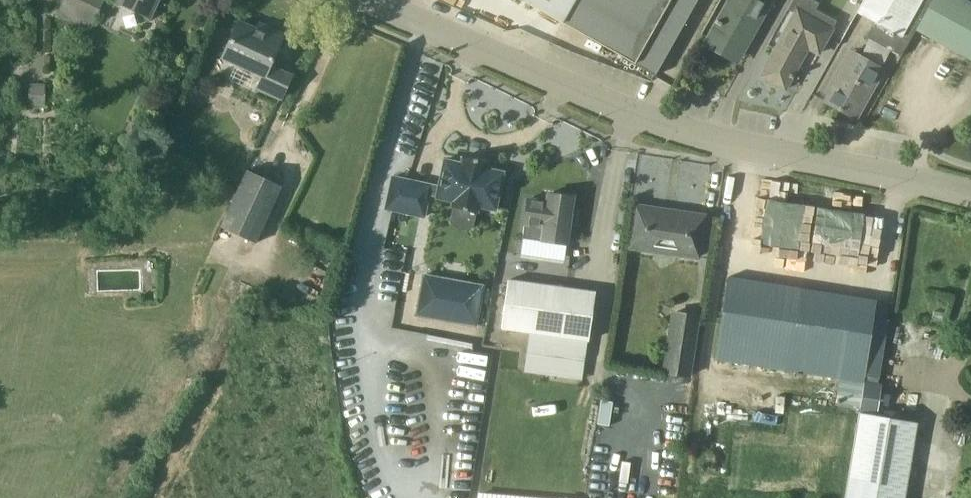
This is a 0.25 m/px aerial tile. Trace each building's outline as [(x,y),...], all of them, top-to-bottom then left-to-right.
[(59,13),(90,27),(102,0),(65,0),(59,13)] [(120,3),(149,16),(156,0),(122,0),(120,3)] [(656,75),(698,0),(521,0),(656,75)] [(736,62),(772,0),(733,0),(721,22),(718,20),(716,23),(717,23),(705,44),(726,56),(736,62)] [(795,13),(761,76),(785,89),(803,57),(800,55),(805,46),(819,53),(837,20),(817,9),(820,4),(813,0),(793,0),(788,9),(795,13)] [(917,28),(933,0),(864,0),(857,12),(875,22),(866,38),(901,57),(917,28)] [(917,28),(970,58),(970,4),(964,0),(933,0),(917,28)] [(239,22),(223,57),(264,75),(258,87),(281,98),(291,76),(269,66),(284,35),(269,28),(266,34),(239,22)] [(825,102),(855,119),(883,69),(853,52),(825,102)] [(46,83),(29,84),(29,105),(47,105),(46,83)] [(444,160),(436,197),(453,201),(449,221),(450,223),(450,224),(451,225),(453,227),(455,229),(457,230),(460,231),(461,231),(464,231),(467,231),(469,230),(472,229),(474,228),(479,206),(495,210),(503,172),(486,169),(488,162),(463,157),(461,164),(444,160)] [(282,186),(247,170),(221,227),(256,243),(282,186)] [(393,177),(386,209),(424,217),(431,185),(393,177)] [(528,199),(522,239),(566,245),(569,224),(573,222),(575,220),(575,217),(574,214),(571,211),(573,197),(548,194),(547,202),(528,199)] [(631,247),(652,250),(653,243),(678,246),(677,254),(698,257),(704,216),(675,212),(675,215),(661,213),(662,210),(637,207),(631,247)] [(406,271),(402,293),(415,295),(419,274),(406,271)] [(479,325),(486,283),(426,272),(418,314),(479,325)] [(858,413),(878,416),(882,384),(864,381),(877,301),(727,277),(727,278),(728,278),(716,359),(840,379),(836,405),(859,409),(858,413)] [(595,293),(508,281),(502,328),(588,340),(595,293)] [(699,318),(674,315),(665,374),(690,378),(699,318)] [(845,497),(905,497),(916,421),(878,416),(858,413),(845,497)]
